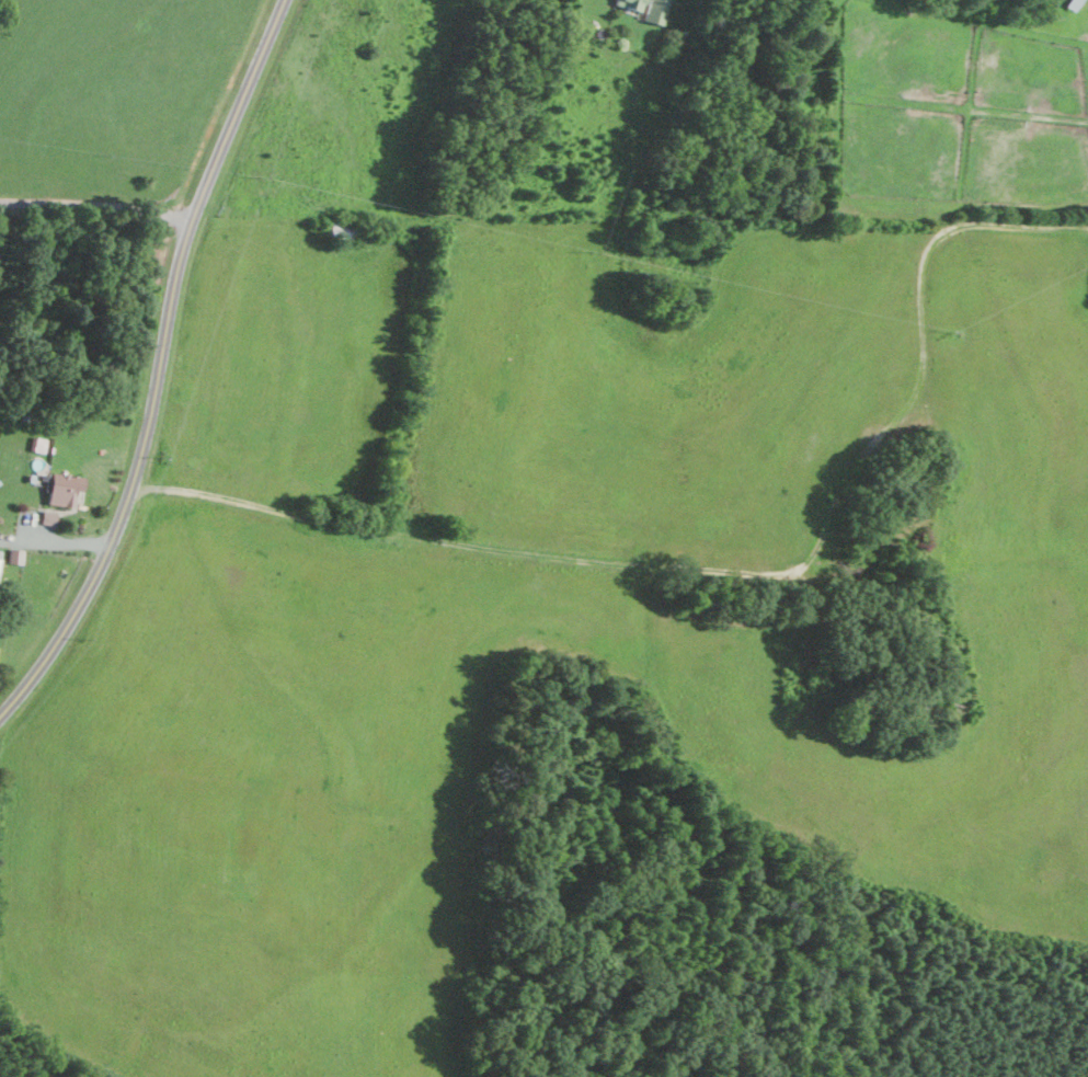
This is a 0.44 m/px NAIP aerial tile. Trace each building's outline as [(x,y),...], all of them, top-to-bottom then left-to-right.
[(46,503),(76,507),(78,490),(86,491),(87,478),(50,473),(46,503)]
